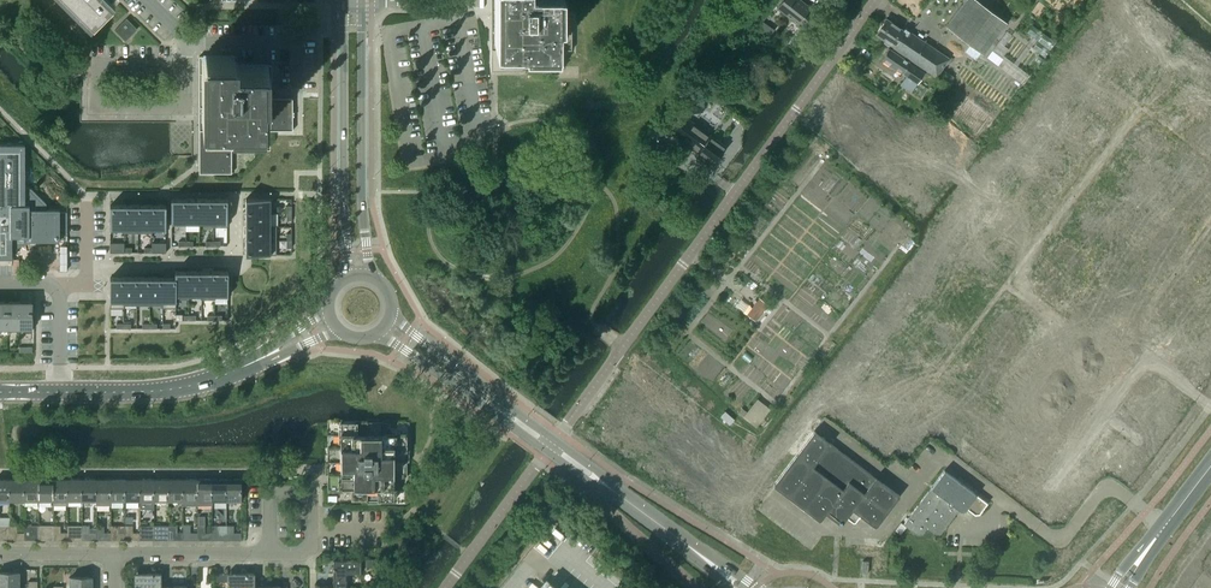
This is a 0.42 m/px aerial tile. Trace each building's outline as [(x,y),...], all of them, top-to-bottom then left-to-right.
[(84,17),(86,15),(93,22),(113,3),(110,0),(66,0),(84,17)] [(564,0),(491,0),(491,50),(491,71),(524,71),(524,50),(561,50),(572,50),(572,17),(564,17),(564,0)] [(801,0),(783,0),(777,8),(805,30),(818,13),(801,0)] [(1006,23),(975,0),(967,0),(947,27),(982,54),(1006,23)] [(125,41),(137,29),(126,19),(114,30),(125,41)] [(948,58),(904,28),(903,30),(886,19),(875,34),(885,40),(883,42),(888,45),(890,43),(894,46),(893,47),(936,77),(948,58)] [(924,72),(888,48),(881,59),(906,76),(900,85),(910,92),(924,72)] [(292,131),(292,98),(271,98),(271,83),(272,65),(237,65),(237,56),(199,56),(199,57),(199,115),(199,164),(199,174),(232,173),(231,131),(247,131),(272,131),(292,131)] [(687,113),(703,111),(702,100),(683,102),(684,110),(687,109),(687,113)] [(725,147),(682,115),(670,132),(713,164),(725,147)] [(67,212),(59,212),(59,209),(46,210),(46,204),(31,188),(25,188),(25,145),(0,145),(0,258),(12,258),(12,245),(14,245),(14,247),(24,243),(24,241),(59,241),(59,234),(67,234),(67,233),(67,212)] [(185,199),(171,199),(171,223),(185,223),(185,199)] [(199,199),(185,199),(185,223),(199,223),(199,199)] [(213,199),(199,199),(199,223),(213,223),(213,199)] [(227,199),(213,199),(213,223),(227,223),(227,199)] [(270,199),(245,199),(245,214),(270,214),(270,199)] [(124,205),(110,205),(110,230),(124,230),(124,205)] [(138,205),(124,205),(124,230),(138,230),(138,205)] [(152,205),(138,205),(138,230),(152,230),(152,205)] [(166,205),(152,205),(152,230),(166,230),(166,205)] [(245,214),(245,228),(270,228),(270,214),(245,214)] [(245,228),(245,242),(270,242),(270,228),(245,228)] [(245,242),(245,257),(270,257),(270,242),(245,242)] [(188,271),(175,271),(175,277),(175,296),(176,296),(188,296),(188,271)] [(201,296),(201,271),(188,271),(188,296),(201,296)] [(214,296),(214,271),(201,271),(201,296),(214,296)] [(228,296),(228,271),(214,271),(214,296),(228,296)] [(110,277),(110,302),(123,302),(123,277),(110,277)] [(136,302),(136,277),(123,277),(123,302),(136,302)] [(149,302),(149,277),(136,277),(136,302),(149,302)] [(162,302),(162,277),(149,277),(149,302),(162,302)] [(175,296),(175,277),(162,277),(162,302),(176,302),(176,296),(175,296)] [(767,304),(759,298),(747,314),(755,320),(767,304)] [(19,328),(19,302),(6,302),(6,328),(19,328)] [(31,328),(32,302),(19,302),(19,328),(31,328)] [(681,407),(672,419),(677,422),(689,405),(683,400),(682,403),(681,407)] [(407,475),(407,461),(408,461),(409,447),(407,447),(407,434),(380,434),(380,421),(340,421),(340,447),(327,447),(327,461),(327,487),(353,487),(353,500),(393,501),(394,475),(407,475)] [(615,431),(606,443),(624,456),(632,445),(629,442),(615,431)] [(899,495),(814,431),(773,484),(774,486),(818,520),(820,519),(825,513),(839,524),(841,523),(846,517),(852,522),(855,522),(860,515),(874,526),(876,526),(899,495)] [(987,503),(944,470),(903,524),(917,534),(921,534),(927,527),(935,534),(940,533),(960,507),(964,506),(974,514),(979,514),(987,503)] [(9,479),(0,479),(0,500),(9,500),(9,479)] [(24,500),(23,479),(9,479),(9,500),(24,500)] [(38,500),(38,479),(23,479),(24,500),(38,500)] [(53,500),(53,479),(38,479),(38,500),(53,500)] [(67,500),(67,479),(53,479),(53,500),(53,505),(67,505),(67,500)] [(82,500),(81,479),(67,479),(67,500),(82,500)] [(96,500),(96,479),(81,479),(82,500),(96,500)] [(110,505),(110,500),(110,479),(96,479),(96,500),(96,505),(110,505)] [(125,500),(124,479),(110,479),(110,500),(125,500)] [(139,500),(139,479),(124,479),(125,500),(139,500)] [(154,500),(153,479),(139,479),(139,500),(154,500)] [(168,500),(168,479),(153,479),(154,500),(168,500)] [(182,500),(182,479),(168,479),(168,500),(182,500)] [(197,505),(197,479),(182,479),(182,500),(182,505),(197,505)] [(211,505),(211,479),(197,479),(197,505),(211,505)] [(226,500),(226,479),(211,479),(211,505),(212,505),(212,500),(226,500)] [(240,500),(241,479),(226,479),(226,500),(240,500)] [(9,532),(2,533),(2,525),(0,525),(0,540),(9,540),(9,532)] [(23,540),(24,532),(17,532),(17,525),(9,525),(9,532),(9,540),(23,540)] [(38,540),(38,532),(31,532),(31,525),(24,525),(24,532),(23,540),(38,540)] [(52,540),(52,532),(45,533),(45,525),(38,525),(38,532),(38,540),(52,540)] [(67,540),(67,532),(60,532),(60,526),(53,525),(52,532),(52,540),(67,540)] [(81,540),(81,532),(74,532),(74,525),(67,525),(67,532),(67,540),(81,540)] [(96,540),(96,533),(89,532),(89,526),(81,525),(81,532),(81,540),(96,540)] [(110,540),(110,533),(103,532),(103,525),(96,525),(96,533),(96,540),(110,540)] [(125,540),(125,533),(118,533),(118,526),(110,525),(110,533),(110,540),(125,540)] [(139,540),(139,532),(132,532),(132,525),(124,525),(125,533),(125,540),(139,540)] [(153,540),(153,532),(146,532),(146,525),(139,525),(139,532),(139,540),(153,540)] [(168,540),(168,532),(161,532),(161,525),(153,525),(153,532),(153,540),(168,540)] [(182,540),(182,532),(176,532),(176,525),(168,525),(168,532),(168,540),(182,540)] [(197,540),(197,532),(190,532),(190,525),(182,526),(182,532),(182,540),(197,540)] [(211,540),(211,532),(204,532),(204,525),(197,525),(197,532),(197,540),(211,540)] [(226,540),(226,532),(219,532),(219,525),(211,525),(211,532),(211,540),(226,540)] [(241,540),(241,533),(233,533),(233,526),(226,525),(226,532),(226,540),(241,540)] [(347,586),(347,574),(360,574),(360,560),(333,560),(333,586),(347,586)] [(18,572),(0,572),(0,587),(18,587),(18,572)] [(161,586),(161,573),(134,573),(134,587),(147,587),(161,587),(161,586)] [(254,573),(240,573),(227,573),(227,587),(240,587),(254,587),(254,586),(254,573)] [(91,577),(70,577),(70,587),(91,587),(91,577)]
